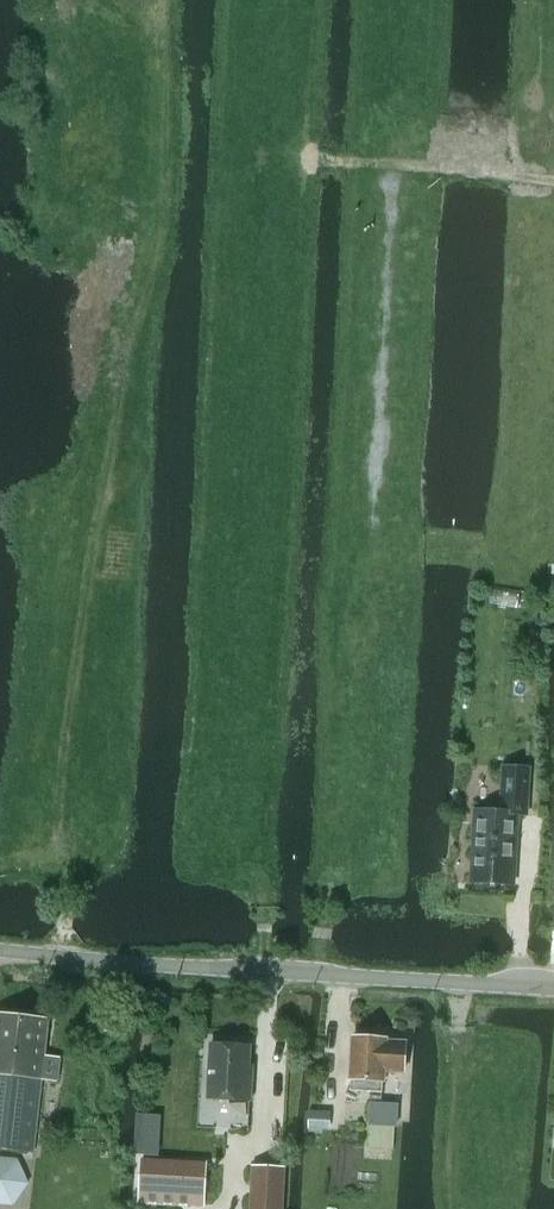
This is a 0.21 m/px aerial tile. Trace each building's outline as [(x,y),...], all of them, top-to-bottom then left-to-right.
[(473,883),(514,884),(517,815),(525,815),(527,769),(504,769),(503,812),(475,811),(473,883)] [(34,1153),(42,1079),(58,1081),(61,1057),(45,1055),(49,1019),(0,1014),(0,1149),(34,1153)] [(384,1079),(384,1070),(386,1040),(383,1040),(380,1035),(370,1034),(367,1038),(353,1037),(351,1078),(352,1078),(351,1090),(382,1091),(382,1079),(384,1079)] [(386,1040),(384,1070),(403,1071),(405,1041),(386,1040)] [(248,1047),(212,1045),(209,1099),(250,1101),(251,1082),(247,1082),(248,1047)] [(370,1103),(369,1124),(370,1124),(369,1148),(393,1149),(394,1127),(397,1127),(399,1105),(395,1105),(370,1103)] [(155,1144),(133,1144),(132,1157),(155,1158),(155,1144)] [(144,1160),(142,1198),(142,1201),(181,1203),(203,1204),(205,1163),(144,1160)] [(250,1208),(283,1208),(285,1167),(252,1165),(250,1208)]
